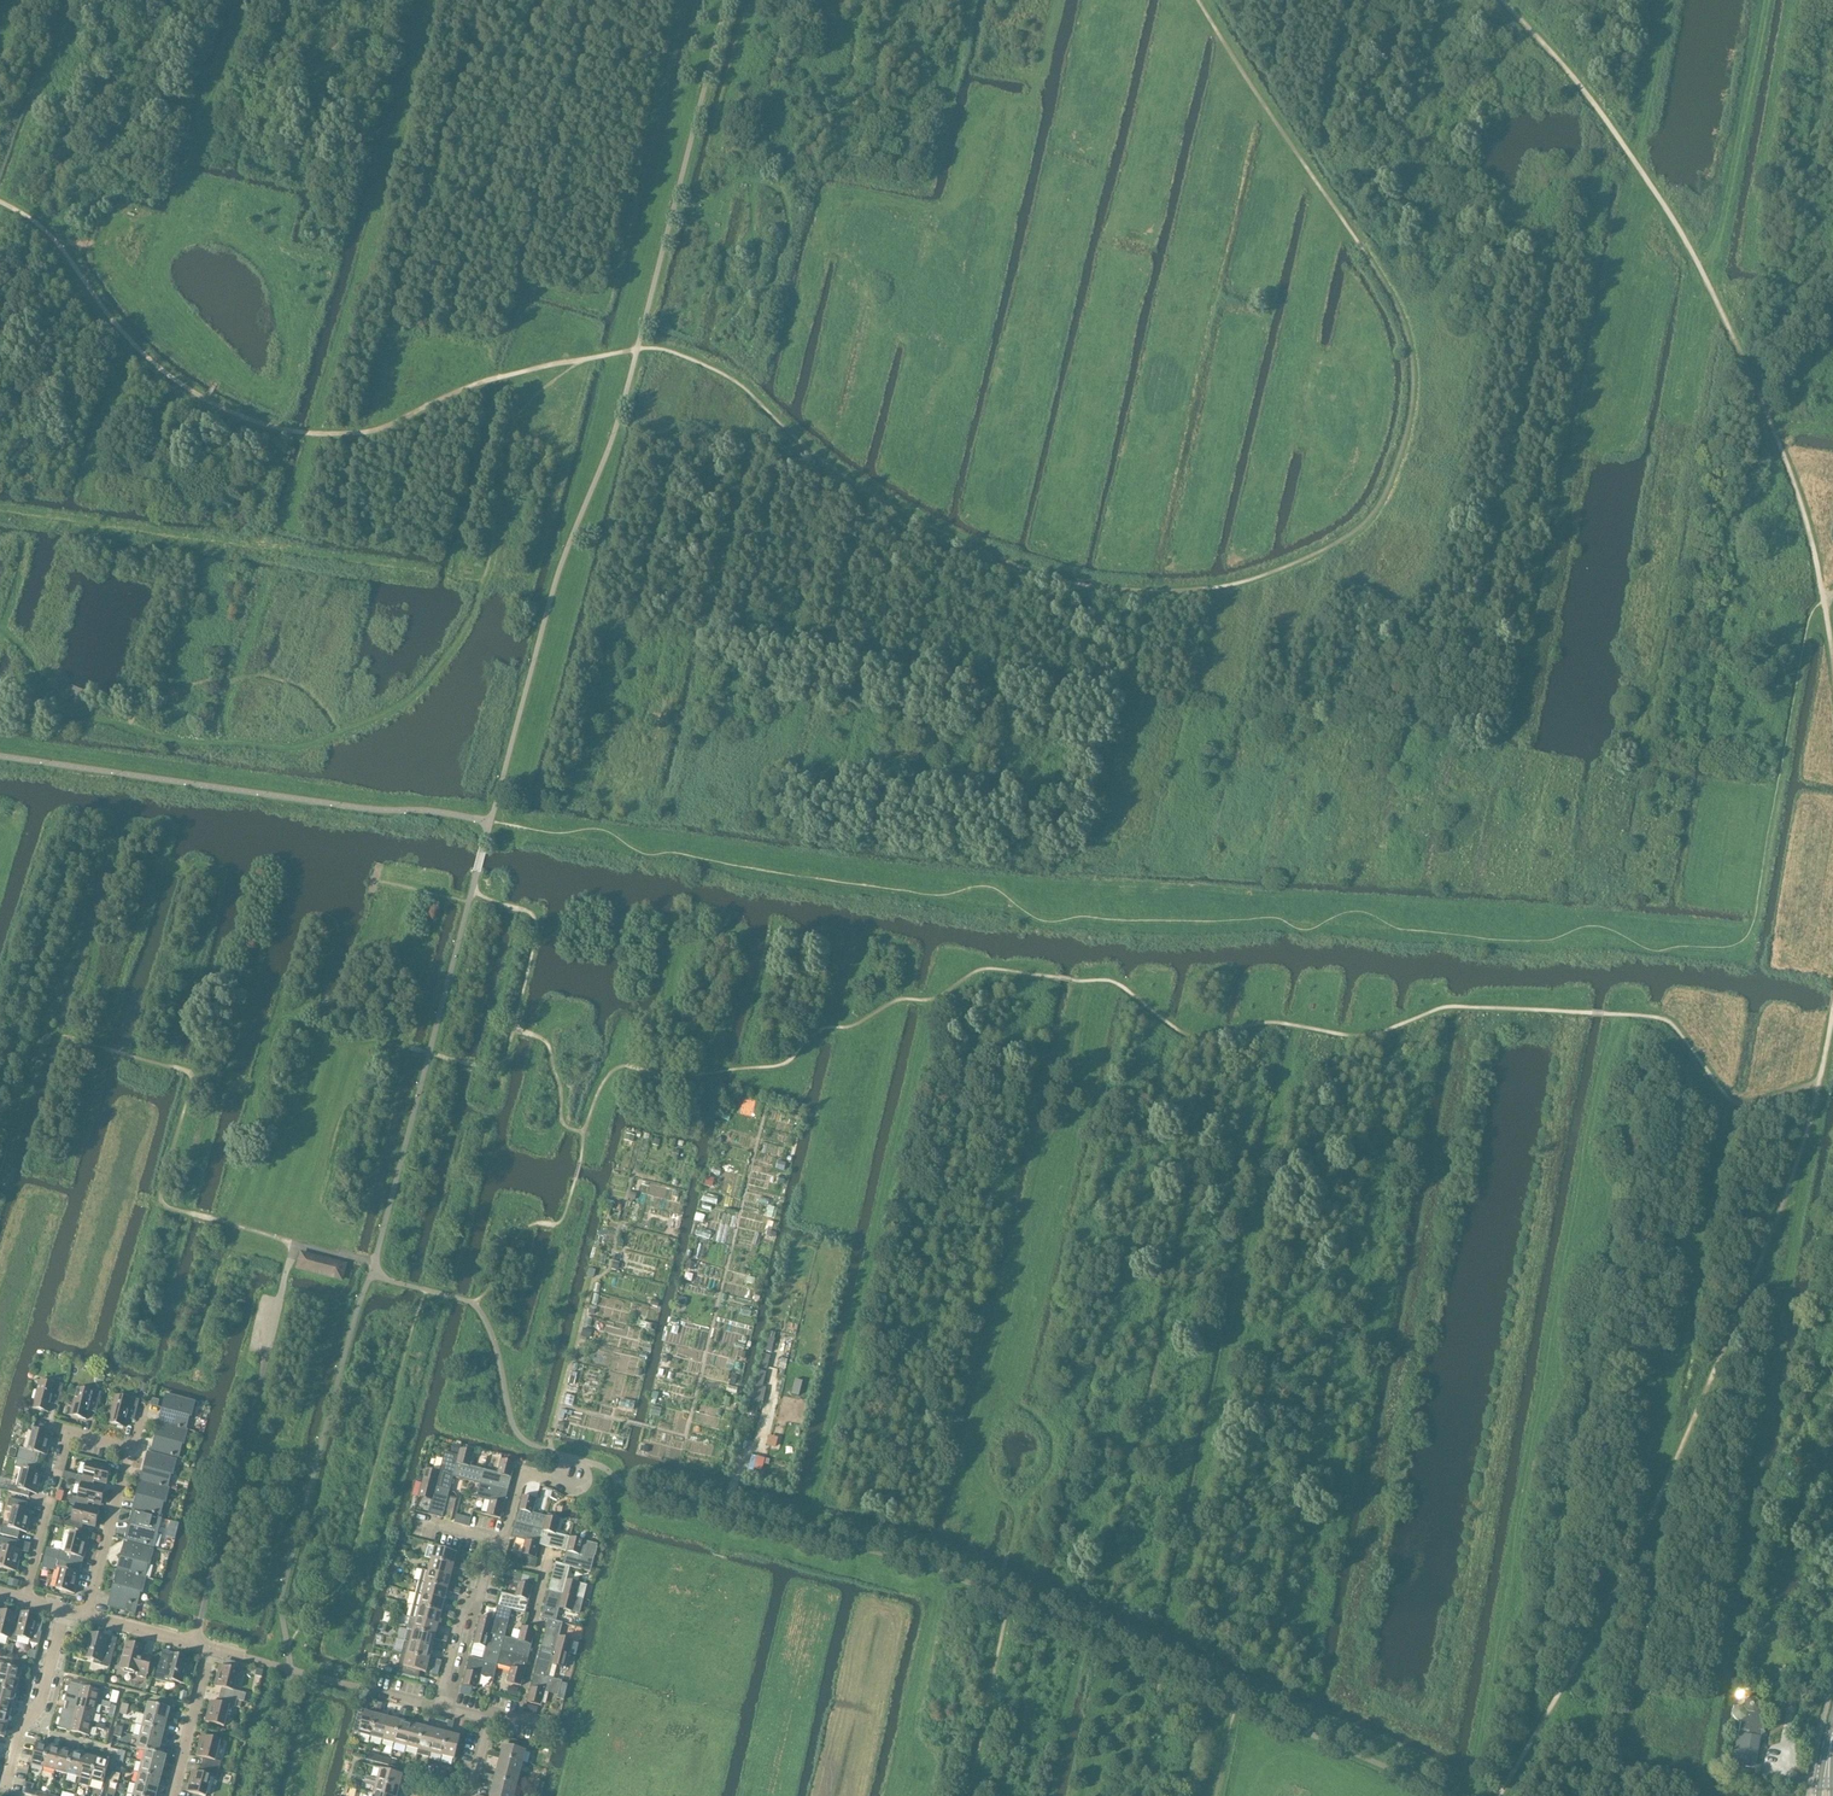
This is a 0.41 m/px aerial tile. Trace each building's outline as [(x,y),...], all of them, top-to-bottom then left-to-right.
[(342,1282),(346,1267),(301,1255),(297,1271),(342,1282)] [(97,1378),(104,1380),(107,1373),(99,1371),(97,1378)] [(58,1406),(64,1385),(55,1383),(55,1385),(41,1381),(34,1409),(48,1413),(51,1404),(58,1406)] [(138,1391),(146,1393),(148,1385),(140,1383),(138,1391)] [(96,1413),(102,1393),(93,1391),(93,1392),(79,1389),(72,1416),(86,1420),(89,1411),(96,1413)] [(166,1394),(158,1422),(185,1430),(189,1417),(192,1417),(196,1402),(166,1394)] [(134,1421),(140,1400),(131,1398),(131,1400),(117,1396),(110,1424),(124,1428),(127,1419),(134,1421)] [(185,1430),(158,1422),(150,1450),(178,1458),(181,1444),(185,1445),(188,1431),(185,1430)] [(20,1448),(17,1459),(37,1465),(40,1454),(47,1456),(52,1435),(34,1430),(29,1450),(20,1448)] [(453,1446),(451,1454),(457,1456),(458,1453),(459,1448),(453,1446)] [(453,1477),(480,1484),(484,1470),(471,1467),(474,1453),(460,1449),(458,1456),(453,1477)] [(147,1452),(140,1481),(170,1489),(170,1488),(167,1487),(170,1475),(173,1475),(177,1460),(147,1452)] [(425,1469),(422,1483),(450,1491),(453,1477),(458,1456),(457,1456),(451,1454),(444,1452),(439,1473),(425,1469)] [(1809,1454),(1799,1478),(1810,1482),(1820,1458),(1809,1454)] [(23,1470),(19,1487),(10,1485),(9,1492),(29,1497),(30,1493),(37,1494),(42,1474),(35,1472),(37,1465),(17,1459),(15,1468),(23,1470)] [(484,1470),(480,1484),(508,1491),(515,1464),(501,1460),(497,1473),(484,1470)] [(83,1477),(78,1476),(76,1483),(81,1485),(81,1484),(93,1487),(95,1480),(107,1483),(111,1469),(87,1462),(83,1477)] [(166,1503),(170,1489),(140,1481),(133,1509),(159,1516),(163,1502),(166,1503)] [(443,1518),(443,1516),(450,1491),(422,1483),(418,1497),(432,1501),(428,1515),(443,1518)] [(70,1505),(75,1506),(76,1505),(87,1508),(89,1502),(101,1505),(105,1490),(93,1487),(81,1484),(81,1485),(78,1498),(72,1497),(70,1505)] [(501,1519),(508,1491),(480,1484),(476,1498),(490,1501),(486,1515),(501,1519)] [(522,1496),(515,1524),(543,1531),(546,1517),(533,1513),(536,1500),(522,1496)] [(27,1533),(32,1513),(25,1511),(27,1503),(10,1499),(8,1507),(14,1508),(9,1528),(3,1526),(0,1535),(18,1539),(20,1531),(27,1533)] [(87,1508),(76,1505),(75,1506),(72,1519),(67,1518),(65,1526),(82,1531),(84,1523),(96,1526),(100,1512),(87,1508)] [(443,1516),(443,1518),(451,1520),(454,1506),(450,1505),(446,1517),(443,1516)] [(125,1540),(151,1547),(155,1548),(162,1519),(132,1511),(125,1540)] [(460,1523),(468,1525),(470,1516),(461,1514),(460,1523)] [(539,1545),(566,1552),(570,1538),(557,1534),(560,1520),(546,1517),(543,1531),(539,1545)] [(522,1555),(529,1557),(536,1559),(539,1545),(543,1531),(515,1524),(511,1538),(525,1541),(522,1555)] [(47,1548),(45,1556),(82,1566),(89,1538),(71,1533),(66,1553),(47,1548)] [(22,1552),(15,1550),(17,1542),(0,1538),(0,1547),(3,1548),(0,1560),(0,1568),(17,1572),(22,1552)] [(566,1552),(563,1565),(570,1567),(590,1573),(598,1545),(570,1538),(566,1552)] [(124,1542),(117,1571),(147,1578),(143,1577),(147,1565),(150,1565),(154,1550),(124,1542)] [(435,1548),(432,1560),(454,1565),(455,1563),(457,1553),(435,1548)] [(75,1594),(80,1574),(82,1566),(45,1556),(42,1567),(55,1571),(56,1568),(61,1569),(56,1589),(75,1594)] [(432,1560),(429,1572),(451,1577),(453,1568),(459,1570),(460,1564),(455,1563),(454,1565),(432,1560)] [(556,1563),(549,1591),(583,1600),(587,1586),(566,1580),(570,1567),(590,1573),(570,1567),(563,1565),(556,1563)] [(143,1593),(147,1578),(117,1571),(107,1607),(135,1614),(137,1606),(136,1605),(140,1592),(143,1593)] [(429,1572),(426,1583),(448,1589),(451,1577),(429,1572)] [(521,1583),(532,1586),(533,1579),(523,1576),(521,1583)] [(416,1594),(423,1596),(445,1601),(447,1592),(453,1593),(454,1588),(448,1587),(448,1589),(426,1583),(419,1582),(416,1594)] [(497,1607),(498,1607),(512,1610),(512,1611),(520,1613),(525,1614),(533,1586),(532,1586),(521,1583),(518,1582),(515,1596),(501,1593),(497,1607)] [(541,1618),(548,1620),(556,1622),(556,1621),(559,1608),(580,1614),(583,1600),(549,1591),(541,1618)] [(423,1596),(419,1607),(441,1613),(442,1611),(442,1610),(445,1601),(423,1596)] [(416,1619),(438,1625),(441,1616),(447,1617),(448,1612),(442,1610),(442,1611),(441,1613),(419,1607),(416,1619)] [(480,1617),(477,1631),(505,1638),(512,1611),(512,1610),(498,1607),(494,1620),(480,1617)] [(9,1638),(8,1640),(9,1640),(9,1638),(13,1623),(16,1615),(1,1611),(0,1615),(0,1636),(9,1638)] [(9,1638),(9,1640),(16,1642),(17,1637),(31,1640),(30,1643),(39,1645),(42,1633),(34,1631),(38,1617),(23,1613),(20,1625),(13,1623),(9,1638)] [(416,1619),(413,1631),(435,1637),(438,1625),(416,1619)] [(548,1620),(541,1647),(569,1654),(573,1640),(559,1637),(563,1623),(556,1621),(556,1622),(548,1620)] [(518,1641),(505,1638),(501,1651),(528,1658),(536,1631),(521,1627),(518,1641)] [(405,1642),(410,1643),(432,1649),(435,1640),(441,1641),(442,1636),(436,1634),(435,1637),(413,1631),(408,1630),(405,1642)] [(487,1648),(483,1661),(497,1665),(501,1651),(505,1638),(477,1631),(477,1630),(473,1644),(487,1648)] [(109,1668),(115,1645),(107,1643),(108,1638),(91,1634),(85,1658),(101,1663),(100,1665),(109,1668)] [(405,1642),(402,1654),(429,1661),(430,1658),(432,1649),(410,1643),(405,1642)] [(5,1658),(11,1659),(15,1645),(8,1643),(5,1658)] [(146,1679),(151,1661),(142,1659),(145,1648),(127,1643),(120,1669),(137,1673),(137,1676),(146,1679)] [(541,1647),(534,1674),(548,1678),(549,1678),(552,1665),(566,1668),(569,1654),(541,1647)] [(521,1686),(528,1658),(501,1651),(497,1665),(498,1665),(510,1669),(507,1682),(521,1686)] [(399,1665),(397,1673),(418,1678),(420,1671),(426,1673),(429,1663),(434,1665),(436,1660),(430,1658),(429,1661),(402,1654),(401,1654),(402,1654),(399,1665)] [(182,1684),(189,1659),(172,1655),(170,1659),(162,1657),(156,1680),(165,1682),(166,1680),(182,1684)] [(497,1665),(498,1665),(497,1665),(483,1661),(470,1657),(462,1685),(477,1689),(480,1675),(494,1679),(497,1665)] [(19,1682),(22,1670),(1,1665),(0,1668),(0,1677),(19,1682)] [(220,1696),(242,1702),(244,1702),(246,1694),(234,1691),(239,1671),(220,1666),(215,1686),(222,1688),(220,1696)] [(541,1706),(545,1692),(558,1695),(557,1699),(564,1700),(568,1684),(562,1683),(562,1681),(549,1678),(548,1678),(534,1674),(527,1702),(541,1706)] [(16,1693),(19,1682),(0,1677),(0,1689),(16,1693)] [(98,1703),(97,1705),(104,1707),(105,1702),(99,1700),(101,1691),(69,1683),(66,1694),(98,1703)] [(507,1694),(518,1696),(519,1689),(508,1686),(507,1694)] [(13,1704),(16,1693),(0,1689),(0,1701),(13,1704)] [(68,1704),(67,1706),(95,1714),(97,1705),(98,1703),(66,1694),(64,1702),(68,1704)] [(235,1709),(236,1707),(240,1708),(242,1702),(220,1696),(218,1703),(211,1702),(206,1722),(224,1727),(229,1707),(235,1709)] [(1739,1734),(1738,1734),(1735,1751),(1734,1753),(1735,1753),(1732,1767),(1733,1767),(1733,1764),(1753,1768),(1759,1737),(1758,1737),(1758,1735),(1764,1731),(1765,1725),(1762,1720),(1763,1714),(1759,1709),(1760,1704),(1757,1698),(1751,1697),(1751,1698),(1750,1698),(1746,1700),(1746,1701),(1745,1700),(1744,1707),(1747,1711),(1746,1719),(1741,1721),(1739,1734)] [(10,1716),(13,1704),(0,1701),(0,1713),(10,1716)] [(149,1703),(146,1715),(167,1720),(170,1709),(149,1703)] [(92,1725),(92,1727),(98,1729),(99,1724),(93,1722),(95,1714),(67,1706),(67,1709),(62,1709),(61,1717),(92,1725)] [(1733,1712),(1732,1715),(1735,1719),(1735,1720),(1741,1721),(1746,1717),(1747,1712),(1744,1707),(1741,1707),(1738,1706),(1736,1707),(1733,1710),(1733,1712)] [(377,1715),(371,1738),(383,1741),(389,1719),(379,1716),(381,1710),(376,1709),(374,1715),(377,1715)] [(360,1741),(361,1735),(371,1738),(377,1715),(374,1715),(364,1712),(364,1715),(358,1713),(351,1738),(360,1741)] [(7,1727),(10,1716),(0,1713),(0,1725),(7,1727)] [(146,1715),(143,1726),(164,1731),(167,1720),(146,1715)] [(401,1722),(395,1744),(407,1747),(412,1725),(403,1722),(405,1716),(400,1715),(398,1721),(401,1722)] [(89,1736),(92,1727),(92,1725),(61,1717),(58,1728),(89,1736)] [(389,1719),(383,1741),(395,1744),(401,1722),(398,1721),(389,1719)] [(424,1728),(419,1750),(431,1753),(436,1731),(427,1729),(428,1722),(423,1721),(422,1727),(424,1728)] [(412,1725),(407,1747),(419,1750),(424,1728),(422,1727),(412,1725)] [(143,1726),(140,1737),(161,1743),(164,1731),(143,1726)] [(448,1734),(442,1756),(455,1759),(460,1737),(451,1735),(452,1729),(447,1727),(446,1733),(448,1734)] [(436,1731),(431,1753),(442,1756),(448,1734),(446,1733),(436,1731)] [(204,1758),(202,1766),(219,1770),(222,1762),(215,1761),(221,1741),(202,1736),(197,1756),(204,1758)] [(137,1749),(145,1751),(145,1750),(159,1754),(161,1743),(140,1737),(137,1749)] [(504,1745),(501,1754),(501,1757),(523,1763),(525,1752),(528,1752),(530,1745),(510,1739),(508,1747),(504,1745)] [(31,1765),(43,1768),(49,1746),(37,1743),(31,1765)] [(49,1746),(43,1768),(55,1771),(61,1749),(49,1746)] [(61,1749),(55,1771),(67,1775),(73,1752),(61,1749)] [(145,1751),(142,1762),(164,1767),(167,1756),(159,1754),(145,1750),(145,1751)] [(73,1752),(67,1775),(79,1778),(85,1756),(73,1752)] [(500,1759),(498,1768),(520,1774),(523,1763),(501,1757),(501,1754),(494,1752),(493,1758),(500,1759)] [(85,1756),(79,1778),(77,1784),(89,1787),(91,1781),(97,1759),(85,1756)] [(97,1759),(91,1781),(103,1784),(109,1762),(97,1759)] [(142,1762),(139,1773),(161,1778),(164,1767),(142,1762)] [(203,1795),(206,1795),(211,1777),(217,1779),(219,1770),(202,1766),(200,1773),(193,1772),(188,1792),(203,1795)] [(498,1768),(495,1777),(495,1779),(517,1785),(520,1774),(498,1768)] [(372,1777),(371,1783),(377,1784),(377,1782),(399,1787),(403,1775),(381,1769),(378,1779),(372,1777)] [(218,1779),(227,1782),(229,1774),(219,1771),(218,1779)] [(139,1773),(136,1784),(158,1790),(161,1778),(139,1773)] [(492,1790),(513,1795),(514,1795),(517,1785),(495,1779),(495,1777),(489,1775),(488,1780),(494,1782),(492,1790)] [(374,1794),(384,1795),(397,1795),(399,1787),(377,1782),(377,1784),(374,1794)] [(134,1795),(135,1795),(156,1795),(158,1790),(136,1784),(134,1795)]
